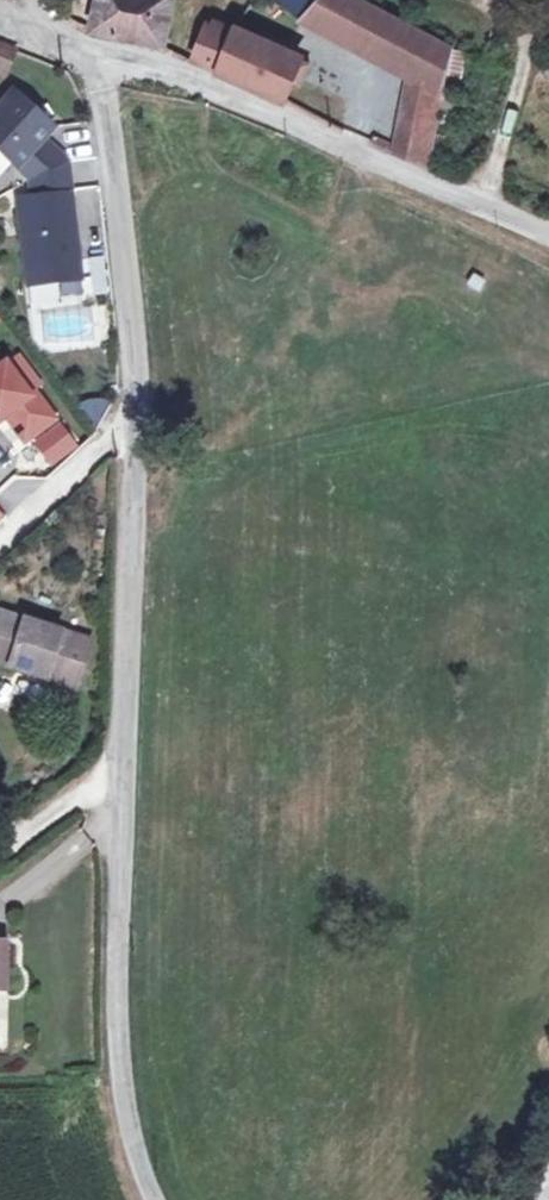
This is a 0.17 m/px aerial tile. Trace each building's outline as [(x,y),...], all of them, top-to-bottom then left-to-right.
[(89,37),(164,48),(171,0),(95,0),(89,37)] [(298,16),(312,0),(279,0),(298,16)] [(443,95),(450,49),(355,0),(328,0),(313,30),(408,77),(443,95)] [(209,48),(214,29),(206,26),(200,45),(209,48)] [(232,35),(214,29),(209,48),(200,45),(197,44),(192,59),(282,100),(292,74),(297,60),(233,29),(232,35)] [(0,49),(0,75),(2,76),(10,53),(0,49)] [(311,64),(297,60),(292,74),(306,78),(311,64)] [(432,169),(443,95),(408,77),(396,152),(432,169)] [(11,94),(0,107),(0,154),(29,181),(35,201),(16,203),(25,268),(52,266),(52,284),(80,281),(65,163),(41,142),(49,130),(11,94)] [(105,258),(84,258),(84,287),(105,287),(105,258)] [(52,266),(25,268),(26,287),(52,284),(52,266)] [(0,369),(0,421),(5,417),(24,442),(53,421),(34,396),(29,399),(4,366),(0,369)] [(59,428),(36,446),(50,465),(73,447),(59,428)] [(8,669),(73,692),(89,646),(67,637),(0,614),(0,666),(8,669)]
